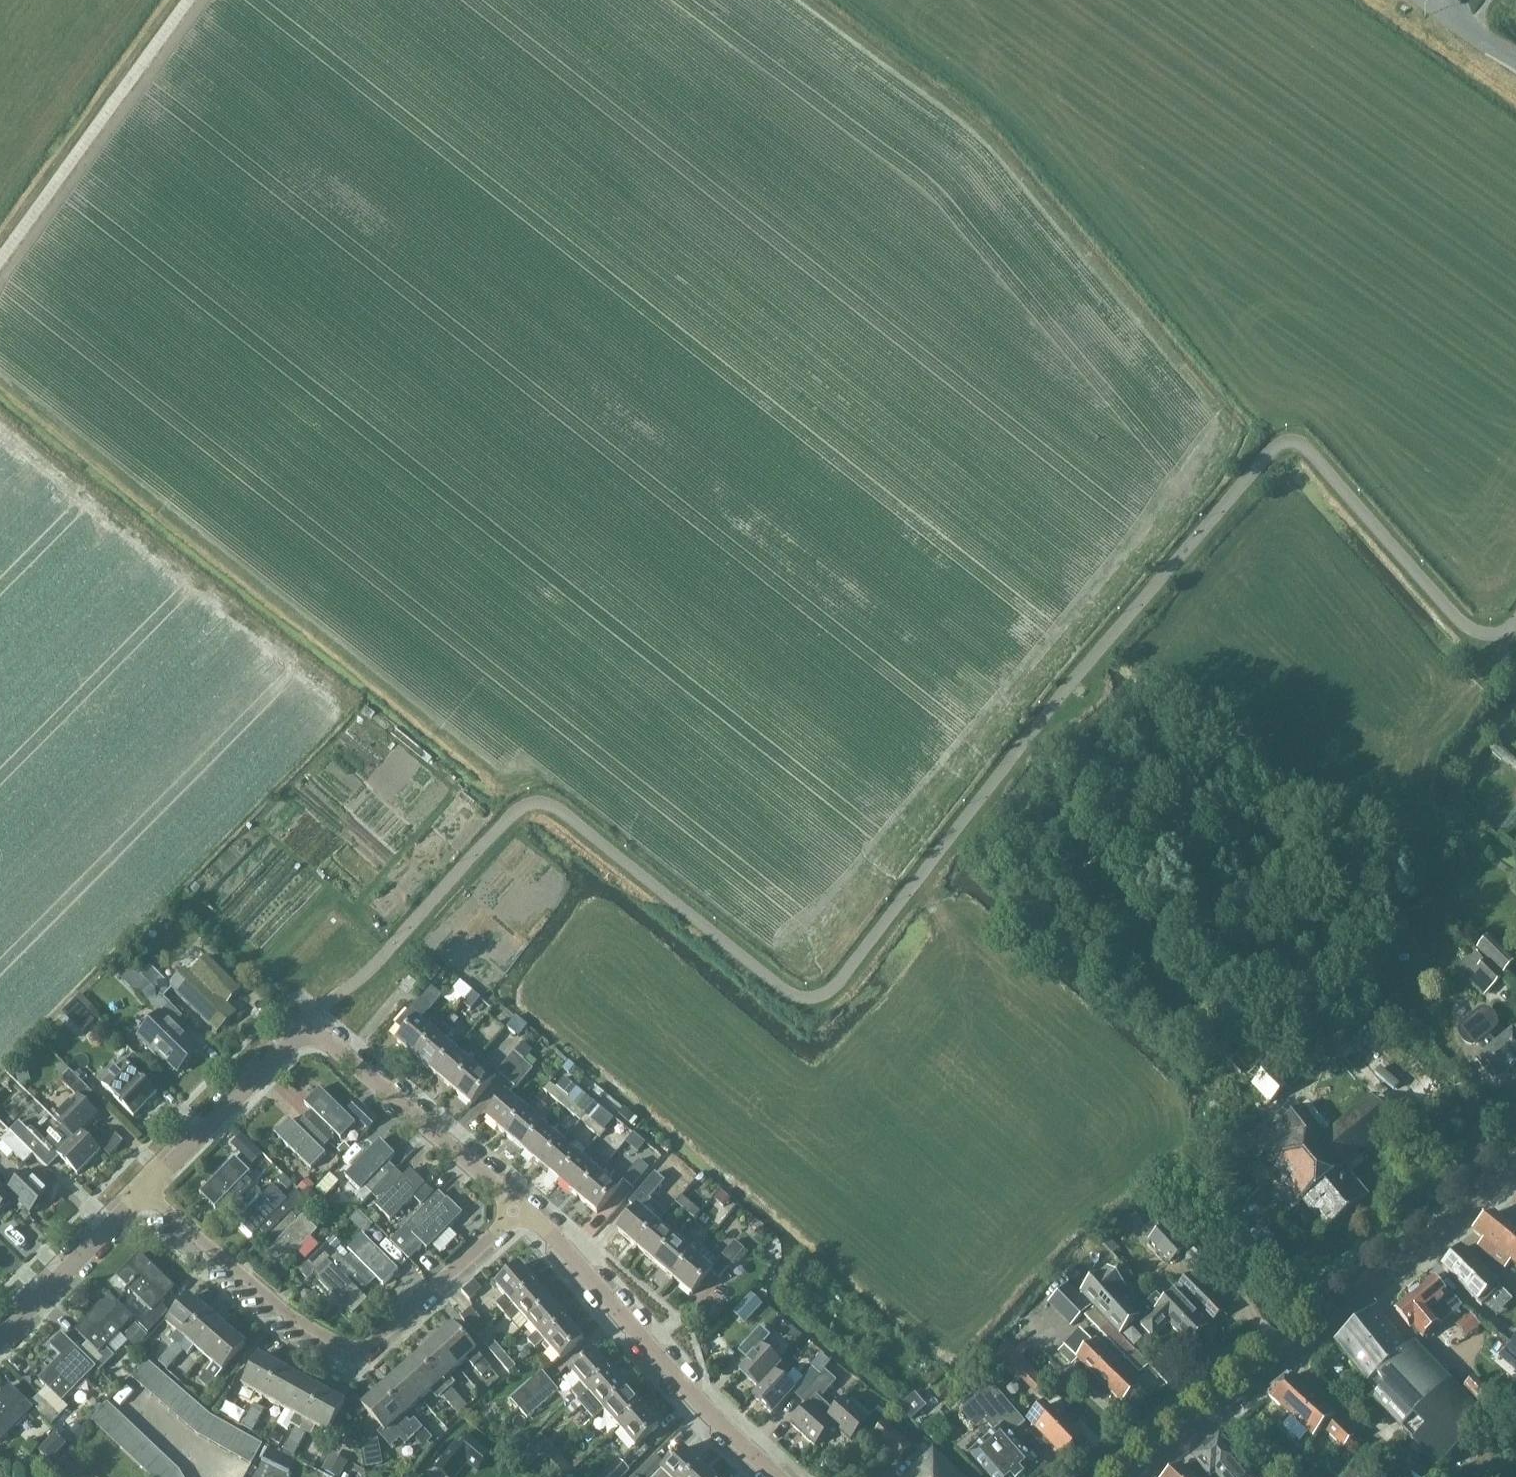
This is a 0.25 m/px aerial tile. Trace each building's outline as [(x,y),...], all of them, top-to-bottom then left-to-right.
[(1476,950),(1502,976),(1515,962),(1490,936),(1476,950)] [(151,967),(142,976),(152,986),(163,997),(171,989),(217,1034),(237,1014),(228,1004),(241,990),(210,959),(193,976),(190,973),(185,969),(169,985),(151,967)] [(429,961),(420,972),(430,981),(439,971),(429,961)] [(1493,987),(1502,978),(1486,961),(1476,970),(1493,987)] [(158,1016),(139,1036),(148,1045),(162,1059),(164,1058),(178,1073),(199,1052),(177,1030),(186,1022),(169,1005),(170,1004),(163,997),(152,986),(140,998),(158,1016)] [(425,1014),(441,995),(431,987),(429,989),(418,1001),(416,1000),(396,1024),(406,1033),(397,1042),(416,1058),(445,1025),(441,1028),(425,1014)] [(465,1003),(464,1004),(470,1009),(478,999),(472,994),(465,1003)] [(1480,1009),(1459,1026),(1457,1031),(1458,1036),(1460,1040),(1467,1046),(1472,1048),(1477,1046),(1484,1053),(1476,1059),(1494,1081),(1515,1063),(1515,1034),(1512,1029),(1496,1043),(1490,1036),(1496,1031),(1499,1026),(1498,1021),(1497,1016),(1490,1010),(1485,1008),(1480,1009)] [(513,1036),(524,1024),(512,1014),(502,1025),(513,1036)] [(455,1050),(445,1042),(453,1033),(445,1025),(416,1058),(434,1074),(455,1050)] [(523,1060),(524,1060),(533,1050),(523,1042),(497,1071),(506,1079),(523,1060)] [(452,1089),(480,1057),(471,1049),(464,1058),(455,1050),(434,1074),(452,1089)] [(1282,1052),(1251,1083),(1269,1101),(1300,1071),(1282,1052)] [(104,1085),(115,1097),(135,1116),(157,1093),(149,1085),(157,1076),(135,1054),(125,1063),(104,1085)] [(491,1081),(482,1073),(488,1066),(480,1059),(481,1057),(480,1057),(452,1089),(470,1105),(491,1081)] [(533,1068),(524,1060),(523,1060),(506,1079),(516,1087),(533,1068)] [(568,1061),(561,1069),(570,1077),(577,1069),(568,1061)] [(17,1072),(21,1084),(29,1081),(25,1070),(17,1072)] [(78,1096),(55,1118),(62,1126),(75,1138),(82,1131),(98,1115),(84,1101),(93,1093),(70,1070),(61,1079),(78,1096)] [(564,1079),(556,1088),(565,1096),(568,1098),(576,1089),(564,1079)] [(562,1105),(568,1098),(565,1096),(556,1088),(550,1083),(544,1090),(562,1105)] [(595,1103),(595,1102),(577,1087),(576,1089),(568,1098),(562,1105),(580,1121),(595,1103)] [(340,1138),(355,1123),(319,1089),(305,1103),(315,1113),(307,1121),(315,1128),(328,1142),(336,1134),(340,1138)] [(523,1100),(518,1105),(507,1095),(487,1119),(505,1134),(530,1105),(523,1100)] [(1344,1169),(1395,1128),(1369,1097),(1329,1130),(1307,1103),(1281,1124),(1288,1132),(1272,1145),(1276,1149),(1263,1160),(1300,1206),(1305,1202),(1327,1229),(1366,1197),(1344,1169)] [(605,1129),(605,1130),(609,1125),(615,1119),(595,1103),(580,1121),(599,1136),(605,1129)] [(544,1126),(526,1111),(531,1106),(530,1105),(505,1134),(523,1150),(544,1126)] [(625,1109),(619,1115),(630,1124),(635,1118),(625,1109)] [(367,1113),(360,1121),(369,1129),(376,1121),(367,1113)] [(290,1119),(274,1135),(310,1169),(325,1154),(321,1150),(328,1142),(315,1128),(307,1136),(290,1119)] [(32,1128),(29,1130),(20,1122),(11,1131),(34,1154),(33,1155),(48,1169),(60,1156),(78,1174),(101,1151),(82,1131),(75,1138),(62,1126),(57,1131),(53,1128),(47,1135),(50,1138),(46,1142),(32,1128)] [(560,1126),(553,1134),(544,1126),(523,1150),(542,1166),(569,1134),(560,1126)] [(33,1155),(34,1154),(11,1131),(2,1140),(4,1142),(0,1146),(0,1152),(7,1159),(14,1152),(25,1163),(33,1155)] [(251,1142),(242,1134),(232,1145),(240,1153),(251,1142)] [(560,1144),(542,1166),(560,1181),(578,1160),(580,1158),(570,1149),(576,1142),(569,1135),(569,1134),(560,1144)] [(372,1193),(393,1171),(385,1164),(394,1154),(380,1140),(345,1176),(360,1191),(365,1185),(372,1193)] [(344,1143),(337,1150),(343,1156),(349,1149),(344,1143)] [(578,1160),(560,1181),(578,1197),(606,1164),(589,1149),(588,1149),(586,1151),(580,1158),(578,1160)] [(232,1205),(253,1184),(246,1177),(250,1173),(235,1158),(200,1193),(215,1208),(225,1198),(232,1205)] [(639,1160),(622,1179),(632,1188),(649,1169),(639,1160)] [(654,1207),(680,1179),(659,1160),(634,1188),(654,1207)] [(617,1189),(608,1181),(616,1172),(606,1164),(578,1197),(597,1213),(617,1189)] [(434,1193),(425,1185),(409,1170),(401,1178),(393,1171),(372,1193),(380,1200),(374,1205),(390,1221),(413,1197),(421,1205),(434,1193)] [(30,1215),(50,1195),(26,1171),(8,1190),(14,1197),(13,1198),(30,1215)] [(286,1191),(292,1184),(283,1175),(277,1182),(286,1191)] [(329,1175),(315,1191),(323,1198),(338,1183),(329,1175)] [(297,1188),(305,1195),(314,1185),(306,1177),(297,1188)] [(8,1190),(0,1183),(0,1212),(13,1198),(14,1197),(8,1190)] [(249,1210),(237,1221),(253,1236),(262,1227),(270,1235),(276,1229),(295,1209),(304,1201),(296,1192),(287,1200),(273,1186),(263,1196),(260,1193),(261,1192),(257,1188),(242,1203),(249,1210)] [(730,1200),(720,1192),(715,1198),(724,1206),(730,1200)] [(691,1203),(690,1203),(681,1195),(675,1201),(694,1217),(700,1211),(691,1203)] [(427,1249),(462,1214),(447,1198),(437,1208),(430,1201),(409,1222),(390,1241),(409,1259),(423,1245),(427,1249)] [(310,1201),(309,1213),(323,1214),(323,1201),(310,1201)] [(1135,1211),(1148,1232),(1159,1226),(1146,1205),(1135,1211)] [(637,1247),(657,1223),(639,1207),(618,1231),(637,1247)] [(284,1236),(268,1252),(283,1266),(318,1231),(303,1216),(302,1217),(295,1209),(276,1229),(284,1236)] [(358,1211),(349,1220),(363,1234),(372,1226),(358,1211)] [(1503,1218),(1495,1212),(1473,1231),(1483,1239),(1477,1247),(1505,1270),(1511,1262),(1515,1266),(1515,1229),(1503,1218)] [(655,1263),(676,1239),(657,1223),(637,1247),(655,1263)] [(398,1271),(362,1235),(355,1228),(343,1240),(350,1247),(347,1250),(352,1254),(345,1262),(365,1283),(373,1275),(383,1285),(398,1271)] [(1149,1245),(1165,1263),(1183,1246),(1166,1228),(1149,1245)] [(676,1239),(655,1263),(674,1279),(702,1246),(692,1238),(683,1230),(676,1239)] [(333,1238),(326,1244),(333,1251),(340,1245),(333,1238)] [(728,1268),(745,1249),(735,1241),(719,1260),(728,1268)] [(306,1264),(299,1272),(308,1280),(316,1273),(328,1261),(333,1265),(318,1280),(353,1316),(368,1301),(358,1291),(365,1283),(345,1262),(343,1260),(336,1253),(333,1251),(326,1244),(306,1264)] [(702,1246),(674,1279),(692,1295),(711,1272),(719,1279),(728,1268),(719,1260),(718,1260),(712,1255),(702,1246)] [(340,1248),(336,1253),(343,1260),(348,1255),(340,1248)] [(1501,1288),(1484,1271),(1461,1248),(1442,1267),(1464,1290),(1465,1289),(1482,1306),(1501,1288)] [(141,1253),(117,1277),(151,1311),(139,1324),(148,1334),(163,1318),(155,1309),(164,1300),(158,1294),(170,1282),(141,1253)] [(503,1311),(535,1284),(519,1265),(496,1285),(505,1296),(496,1303),(503,1311)] [(1072,1266),(1065,1273),(1073,1281),(1080,1275),(1072,1266)] [(1108,1268),(1081,1293),(1118,1333),(1139,1314),(1131,1306),(1138,1300),(1108,1268)] [(1189,1345),(1225,1310),(1191,1274),(1178,1286),(1180,1288),(1164,1304),(1156,1296),(1142,1310),(1149,1317),(1141,1325),(1153,1338),(1168,1323),(1189,1345)] [(1440,1327),(1462,1307),(1451,1294),(1447,1297),(1433,1281),(1396,1312),(1410,1329),(1413,1327),(1422,1339),(1438,1325),(1440,1327)] [(1070,1325),(1091,1305),(1068,1282),(1048,1302),(1070,1325)] [(528,1322),(551,1302),(535,1284),(503,1311),(511,1320),(519,1313),(528,1322)] [(734,1312),(745,1322),(761,1304),(750,1294),(734,1312)] [(105,1347),(134,1319),(110,1295),(75,1331),(88,1343),(79,1351),(95,1369),(100,1373),(115,1357),(105,1347)] [(185,1339),(209,1312),(190,1296),(166,1323),(184,1338),(185,1339)] [(535,1349),(567,1321),(551,1302),(528,1322),(537,1333),(528,1340),(535,1349)] [(477,1336),(478,1336),(485,1329),(487,1327),(470,1307),(460,1316),(477,1336)] [(1145,1362),(1135,1352),(1092,1309),(1084,1317),(1136,1370),(1145,1362)] [(1378,1375),(1409,1350),(1377,1311),(1337,1344),(1369,1383),(1378,1375)] [(203,1355),(227,1328),(209,1312),(185,1339),(184,1338),(178,1345),(183,1351),(187,1354),(193,1347),(203,1355)] [(1451,1328),(1469,1343),(1483,1327),(1465,1312),(1451,1328)] [(560,1359),(583,1339),(567,1321),(535,1349),(535,1350),(544,1342),(560,1359)] [(136,1347),(146,1336),(135,1325),(124,1335),(136,1347)] [(475,1352),(476,1351),(453,1326),(435,1342),(458,1367),(467,1359),(482,1376),(490,1368),(475,1352)] [(221,1371),(245,1344),(227,1328),(203,1355),(212,1363),(198,1379),(208,1387),(221,1371)] [(760,1389),(776,1372),(783,1364),(762,1346),(772,1335),(763,1328),(741,1351),(749,1358),(739,1369),(759,1387),(760,1389)] [(485,1329),(478,1336),(493,1354),(501,1348),(485,1329)] [(1122,1404),(1142,1385),(1096,1340),(1092,1344),(1080,1332),(1064,1348),(1122,1404)] [(47,1387),(38,1396),(59,1416),(49,1426),(59,1435),(74,1421),(63,1412),(68,1407),(63,1402),(95,1369),(79,1351),(61,1334),(50,1345),(62,1357),(40,1380),(47,1387)] [(183,1351),(178,1345),(174,1341),(165,1351),(175,1360),(183,1351)] [(448,1376),(458,1367),(435,1342),(417,1358),(447,1392),(452,1388),(456,1384),(448,1376)] [(1024,1342),(1017,1350),(1022,1355),(1029,1347),(1024,1342)] [(1012,1351),(1013,1351),(1007,1345),(994,1357),(1018,1382),(1031,1370),(1012,1351)] [(1439,1467),(1487,1421),(1415,1345),(1409,1350),(1378,1375),(1387,1386),(1374,1399),(1439,1467)] [(1499,1358),(1515,1373),(1515,1351),(1510,1345),(1499,1358)] [(509,1372),(516,1365),(501,1348),(493,1354),(509,1372)] [(167,1369),(175,1360),(165,1351),(157,1361),(167,1369)] [(579,1400),(612,1371),(596,1353),(573,1373),(581,1382),(571,1391),(579,1400)] [(259,1355),(242,1386),(244,1387),(263,1398),(280,1367),(259,1355)] [(460,1397),(452,1388),(447,1392),(417,1358),(398,1374),(421,1400),(430,1392),(438,1400),(442,1397),(450,1406),(460,1397)] [(143,1387),(157,1369),(148,1361),(133,1378),(143,1387)] [(280,1367),(263,1398),(274,1404),(284,1409),(301,1378),(280,1367)] [(759,1387),(752,1395),(774,1414),(793,1393),(800,1399),(821,1375),(813,1368),(794,1389),(783,1378),(776,1372),(760,1389),(759,1387)] [(152,1395),(167,1378),(157,1369),(143,1387),(152,1395)] [(604,1410),(628,1389),(612,1371),(579,1400),(579,1401),(578,1402),(594,1419),(604,1410)] [(827,1418),(834,1411),(821,1399),(836,1382),(825,1371),(821,1375),(800,1399),(807,1406),(791,1423),(816,1445),(833,1426),(834,1425),(827,1418)] [(519,1409),(550,1381),(542,1372),(510,1399),(519,1409)] [(403,1416),(421,1400),(398,1374),(380,1390),(403,1416)] [(1292,1377),(1269,1396),(1291,1417),(1282,1426),(1299,1442),(1308,1433),(1313,1438),(1322,1429),(1336,1442),(1344,1449),(1356,1437),(1347,1430),(1312,1396),(1292,1377)] [(161,1403),(176,1386),(167,1378),(152,1395),(161,1403)] [(305,1421),(322,1390),(301,1378),(284,1409),(295,1415),(290,1424),(295,1427),(290,1438),(300,1443),(306,1432),(301,1429),(305,1421)] [(1500,1401),(1476,1378),(1463,1391),(1487,1414),(1500,1401)] [(528,1419),(559,1391),(550,1381),(519,1409),(528,1419)] [(989,1476),(1025,1476),(1038,1465),(1013,1436),(1027,1424),(991,1384),(960,1412),(976,1430),(985,1422),(993,1432),(968,1454),(989,1476)] [(38,1396),(30,1405),(10,1386),(0,1396),(0,1443),(1,1444),(28,1415),(36,1421),(40,1417),(49,1426),(59,1416),(38,1396)] [(170,1411),(185,1394),(176,1386),(161,1403),(170,1411)] [(620,1428),(644,1408),(628,1389),(604,1410),(620,1428)] [(326,1433),(344,1402),(322,1390),(305,1421),(301,1429),(306,1432),(311,1435),(315,1427),(326,1433)] [(403,1416),(380,1390),(362,1406),(383,1430),(379,1433),(391,1446),(400,1438),(405,1444),(414,1436),(423,1429),(414,1419),(410,1423),(403,1416)] [(179,1419),(194,1402),(185,1394),(170,1411),(179,1419)] [(915,1396),(900,1409),(909,1419),(924,1406),(915,1396)] [(458,1415),(463,1411),(468,1406),(460,1397),(450,1406),(458,1415)] [(879,1409),(874,1414),(869,1420),(845,1398),(834,1411),(827,1418),(834,1425),(833,1426),(850,1441),(868,1422),(876,1429),(887,1416),(879,1409)] [(101,1428),(117,1411),(108,1402),(92,1419),(101,1428)] [(189,1427),(203,1410),(194,1402),(179,1419),(189,1427)] [(264,1412),(259,1407),(254,1404),(248,1415),(259,1421),(264,1412)] [(636,1446),(660,1426),(644,1408),(620,1428),(636,1446)] [(1063,1454),(1082,1436),(1056,1410),(1052,1414),(1046,1408),(1042,1412),(1039,1409),(1029,1420),(1063,1454)] [(1358,1418),(1369,1426),(1376,1415),(1366,1408),(1358,1418)] [(199,1436),(208,1415),(208,1414),(203,1410),(189,1427),(197,1435),(199,1436)] [(109,1437),(126,1419),(117,1411),(101,1428),(109,1437)] [(208,1442),(219,1421),(208,1415),(199,1436),(208,1442)] [(253,1432),(259,1421),(248,1415),(241,1426),(253,1432)] [(118,1445),(135,1428),(126,1419),(109,1437),(118,1445)] [(219,1448),(230,1427),(219,1421),(208,1442),(219,1448)] [(896,1459),(908,1445),(885,1423),(872,1436),(896,1459)] [(77,1441),(84,1433),(76,1425),(69,1433),(77,1441)] [(230,1454),(241,1433),(230,1427),(219,1448),(230,1454)] [(127,1454),(144,1437),(135,1428),(118,1445),(127,1454)] [(431,1438),(423,1429),(414,1436),(423,1446),(431,1438)] [(268,1439),(279,1445),(283,1438),(271,1432),(268,1439)] [(434,1468),(445,1476),(457,1476),(468,1465),(477,1473),(492,1455),(464,1432),(434,1468)] [(241,1460),(252,1439),(241,1433),(230,1454),(241,1460)] [(530,1467),(544,1455),(539,1449),(548,1442),(541,1434),(527,1446),(529,1447),(520,1455),(530,1467)] [(51,1463),(66,1445),(56,1435),(40,1453),(51,1463)] [(1251,1474),(1220,1436),(1195,1456),(1206,1470),(1212,1466),(1221,1476),(1247,1476),(1251,1474)] [(136,1462),(153,1445),(144,1437),(127,1454),(136,1462)] [(294,1455),(300,1443),(290,1438),(283,1449),(294,1455)] [(251,1466),(263,1446),(252,1439),(241,1460),(251,1466)] [(376,1441),(363,1443),(367,1461),(368,1469),(381,1466),(376,1441)] [(264,1473),(277,1450),(266,1444),(254,1467),(264,1473)] [(145,1471),(162,1454),(153,1445),(136,1462),(145,1471)] [(700,1464),(681,1448),(665,1465),(654,1476),(688,1476),(700,1464)] [(932,1448),(904,1476),(963,1476),(932,1448)] [(557,1452),(541,1467),(550,1476),(566,1476),(574,1470),(557,1452)] [(170,1463),(162,1454),(145,1471),(151,1476),(156,1476),(170,1463)] [(334,1476),(338,1476),(345,1463),(330,1454),(321,1470),(334,1476)] [(67,1459),(59,1467),(66,1474),(74,1466),(67,1459)] [(629,1470),(619,1460),(604,1476),(622,1476),(629,1470)] [(180,1472),(179,1471),(170,1463),(156,1476),(173,1476),(180,1472)] [(700,1464),(688,1476),(713,1476),(700,1464)] [(1182,1464),(1165,1476),(1196,1476),(1182,1464)]
